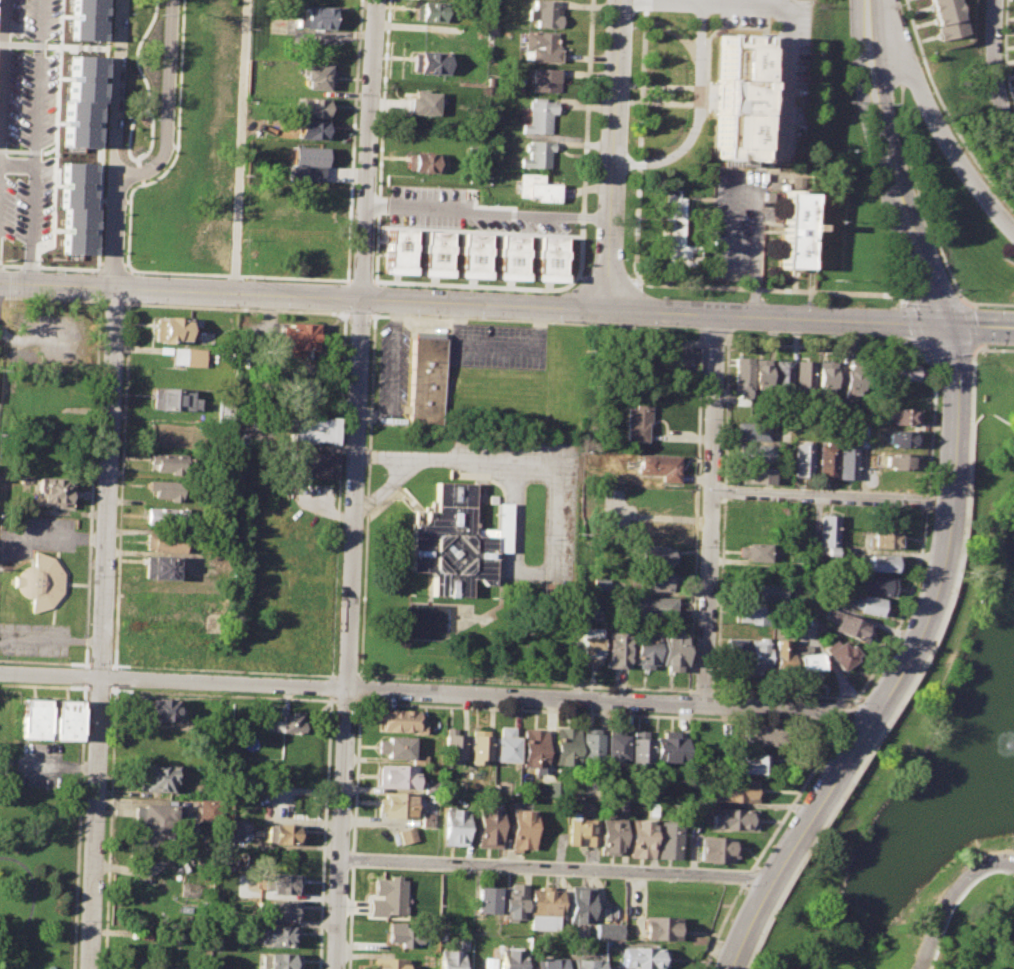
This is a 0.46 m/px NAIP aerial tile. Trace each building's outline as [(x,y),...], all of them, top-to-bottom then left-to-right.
[(71,13),(72,0),(103,0),(102,16),(98,16),(97,20),(101,20),(100,41),(70,40),(70,20),(74,20),(74,13),(71,13)] [(531,8),(531,0),(558,0),(557,9),(561,9),(561,28),(534,27),(534,19),(527,18),(527,8),(531,8)] [(955,0),(925,0),(935,38),(963,31),(955,0)] [(413,1),(442,3),(441,21),(412,20),(413,1)] [(300,31),(328,32),(329,11),(301,9),(300,31)] [(714,155),(753,156),(757,32),(718,31),(714,155)] [(524,32),(556,33),(555,46),(560,46),(559,62),(523,61),(524,32)] [(411,51),(444,52),(443,74),(410,73),(411,51)] [(61,146),(62,126),(66,126),(66,121),(62,121),(63,100),(66,100),(67,80),(71,80),(71,76),(67,75),(68,56),(99,57),(98,76),(94,76),(93,83),(99,83),(98,102),(95,102),(94,122),(89,122),(88,128),(93,128),(92,148),(61,146)] [(304,91),(325,92),(325,87),(332,88),(332,72),(326,72),(326,67),(301,66),(300,83),(304,84),(304,91)] [(531,70),(559,70),(558,92),(530,92),(531,70)] [(406,113),(406,98),(412,98),(412,90),(424,90),(424,94),(432,95),(431,102),(435,102),(435,109),(438,110),(438,114),(406,113)] [(296,118),(330,120),(331,102),(297,100),(296,118)] [(521,123),(527,123),(528,100),(556,101),(556,113),(551,113),(550,135),(521,134),(521,123)] [(295,141),(329,143),(330,124),(296,122),(295,141)] [(528,140),(554,141),(553,151),(549,151),(548,168),(519,167),(520,157),(528,158),(528,151),(524,151),(524,143),(528,143),(528,140)] [(289,149),(322,150),(322,168),(318,168),(318,179),(288,178),(289,149)] [(410,152),(441,153),(440,172),(410,171),(410,152)] [(59,183),(60,163),(92,164),(91,184),(86,184),(86,191),(90,191),(90,209),(94,209),(93,229),(88,228),(88,235),(92,235),(92,254),(61,253),(62,234),(65,234),(65,227),(61,227),(62,209),(58,209),(59,188),(62,188),(62,184),(59,183)] [(518,173),(543,174),(542,184),(561,185),(560,202),(535,201),(535,196),(517,195),(518,173)] [(667,256),(674,256),(674,265),(698,265),(698,247),(681,247),(682,198),(677,198),(677,189),(665,189),(665,199),(661,199),(660,240),(668,240),(667,256)] [(784,268),(810,269),(812,194),(787,193),(784,268)] [(385,229),(410,230),(408,268),(384,267),(385,229)] [(423,232),(449,233),(448,270),(421,269),(423,232)] [(460,233),(487,234),(485,272),(459,271),(460,233)] [(498,234),(524,235),(523,274),(496,273),(498,234)] [(537,236),(564,238),(562,276),(535,275),(537,236)] [(155,342),(159,342),(160,343),(175,344),(175,341),(190,342),(191,320),(160,318),(160,319),(156,320),(155,342)] [(288,357),(321,358),(323,325),(278,323),(277,348),(288,348),(288,357)] [(48,346),(75,345),(74,336),(48,337),(48,346)] [(410,425),(442,426),(445,340),(413,339),(410,425)] [(667,345),(698,347),(696,380),(665,378),(667,345)] [(173,349),(206,351),(205,368),(172,366),(173,349)] [(735,357),(752,357),(750,397),(737,397),(737,392),(734,392),(735,357)] [(755,359),(771,360),(770,387),(754,387),(755,359)] [(775,360),(792,360),(791,390),(774,389),(775,360)] [(797,360),(814,361),(813,392),(796,391),(797,360)] [(818,361),(834,361),(834,394),(822,394),(822,386),(818,386),(818,361)] [(885,363),(912,364),(911,381),(884,380),(885,363)] [(847,364),(862,364),(861,398),(845,397),(847,364)] [(311,397),(312,379),(302,379),(301,397),(311,397)] [(151,411),(198,412),(198,399),(191,399),(191,391),(183,391),(183,389),(151,388),(151,411)] [(633,404),(650,405),(649,426),(645,426),(645,443),(624,442),(625,408),(633,409),(633,404)] [(888,407),(915,408),(914,424),(887,423),(888,407)] [(287,442),(332,445),(333,421),(289,418),(287,442)] [(735,423),(770,424),(770,441),(735,440),(735,423)] [(886,430),(916,431),(915,448),(885,447),(886,430)] [(792,441),(811,442),(810,478),(791,477),(792,441)] [(817,443),(835,443),(835,478),(817,478),(817,443)] [(742,444),(772,445),(771,463),(741,461),(742,444)] [(838,444),(837,479),(855,479),(856,445),(838,444)] [(884,452),(915,454),(915,470),(883,468),(884,452)] [(285,477),(328,479),(329,455),(286,453),(285,477)] [(639,453),(680,455),(679,482),(659,481),(660,475),(635,474),(636,459),(639,459),(639,453)] [(149,465),(154,466),(154,473),(170,473),(170,475),(184,476),(184,472),(191,472),(191,460),(185,459),(185,456),(149,455),(149,465)] [(739,466),(770,467),(770,484),(739,483),(739,466)] [(72,509),(73,482),(35,480),(34,504),(57,505),(57,509),(72,509)] [(148,492),(154,492),(154,499),(170,501),(169,503),(181,504),(181,497),(184,497),(184,483),(149,481),(148,492)] [(408,573),(427,575),(431,579),(430,597),(469,600),(469,581),(476,581),(483,587),(492,588),(495,554),(509,554),(511,505),(497,505),(496,531),(477,529),(478,504),(472,504),(472,485),(434,483),(433,503),(430,503),(430,512),(422,512),(422,521),(420,525),(410,525),(408,573)] [(643,492),(655,493),(655,489),(676,490),(674,514),(642,512),(643,492)] [(147,526),(189,527),(189,509),(147,509),(147,526)] [(818,515),(838,515),(837,554),(817,553),(818,515)] [(638,520),(669,522),(669,525),(677,526),(676,540),(670,539),(670,544),(643,542),(644,537),(637,537),(638,520)] [(871,531),(896,532),(895,548),(866,547),(867,536),(871,536),(871,531)] [(146,551),(152,551),(152,553),(184,554),(184,536),(152,534),(152,535),(146,535),(146,551)] [(737,546),(744,547),(744,542),(768,543),(768,547),(773,547),(773,557),(768,557),(768,561),(743,561),(743,556),(736,556),(737,546)] [(638,547),(674,549),(673,566),(637,564),(638,547)] [(31,614),(50,609),(62,594),(63,576),(53,559),(34,552),(32,569),(25,570),(21,574),(20,578),(13,579),(13,586),(19,588),(20,592),(23,596),(31,599),(31,614)] [(867,554),(897,555),(896,571),(866,570),(867,554)] [(144,579),(149,579),(149,581),(175,582),(176,558),(150,557),(150,558),(145,557),(144,579)] [(642,570),(674,571),(673,590),(641,589),(642,570)] [(860,572),(893,578),(890,596),(857,591),(857,587),(853,586),(855,575),(859,576),(860,572)] [(606,592),(606,579),(591,579),(591,591),(606,592)] [(741,583),(780,586),(779,603),(740,601),(741,583)] [(852,596),(858,597),(859,594),(885,599),(882,617),(855,612),(856,607),(850,606),(852,596)] [(631,597),(674,599),(673,608),(685,609),(685,616),(674,616),(673,620),(630,617),(631,597)] [(735,604),(771,607),(769,626),(733,623),(735,604)] [(825,619),(830,608),(870,626),(862,643),(833,629),(835,623),(825,619)] [(794,613),(806,613),(805,627),(794,627),(794,613)] [(580,627),(600,627),(598,665),(584,665),(585,653),(579,653),(580,627)] [(605,631),(626,632),(625,668),(604,667),(605,631)] [(633,631),(656,632),(655,664),(649,664),(649,668),(637,668),(637,663),(632,663),(633,631)] [(661,635),(684,636),(683,665),(677,665),(677,671),(663,671),(664,665),(660,664),(661,635)] [(725,638),(745,639),(744,667),(724,666),(725,638)] [(748,638),(769,639),(767,668),(758,668),(757,675),(747,674),(748,638)] [(773,639),(786,640),(786,654),(791,654),(790,672),(771,672),(773,639)] [(824,652),(839,641),(844,648),(849,644),(856,653),(852,656),(855,661),(839,672),(824,652)] [(795,656),(819,652),(822,671),(818,671),(818,676),(803,678),(802,674),(798,674),(795,656)] [(15,737),(41,738),(43,698),(17,697),(15,737)] [(48,738),(74,739),(76,700),(49,699),(48,738)] [(143,699),(178,700),(177,721),(143,720),(143,699)] [(382,709),(417,711),(417,722),(424,722),(424,733),(381,730),(382,709)] [(279,714),(291,714),(291,711),(300,711),(300,732),(278,731),(279,714)] [(501,726),(515,726),(514,737),(518,737),(517,763),(495,762),(496,736),(500,736),(501,726)] [(748,726),(775,727),(775,746),(747,745),(748,726)] [(607,727),(621,727),(621,735),(624,735),(623,765),(603,765),(604,734),(607,734),(607,727)] [(554,728),(577,728),(576,756),(566,756),(565,765),(553,764),(554,728)] [(580,729),(599,729),(599,763),(579,763),(580,729)] [(471,730),(490,730),(489,760),(483,759),(483,765),(470,764),(471,730)] [(524,730),(546,730),(545,767),(542,767),(542,775),(533,775),(533,766),(523,765),(524,730)] [(629,738),(633,738),(633,730),(646,731),(645,738),(649,738),(648,767),(628,766),(629,738)] [(661,731),(676,731),(676,738),(684,738),(684,762),(653,761),(654,737),(660,737),(661,731)] [(444,734),(464,734),(463,759),(458,759),(457,764),(443,763),(444,734)] [(377,741),(385,741),(385,735),(412,736),(412,760),(384,759),(384,754),(376,753),(377,741)] [(740,754),(764,754),(764,774),(733,773),(733,758),(740,758),(740,754)] [(137,765),(175,766),(175,784),(168,784),(168,792),(136,791),(137,765)] [(378,765),(416,766),(415,787),(378,786),(378,765)] [(715,779),(754,779),(754,802),(707,802),(707,787),(715,787),(715,779)] [(425,781),(435,781),(435,793),(425,793),(425,781)] [(548,797),(560,797),(560,782),(548,781),(548,797)] [(384,792),(415,793),(414,819),(383,818),(383,811),(377,811),(378,798),(384,799),(384,792)] [(133,807),(141,807),(141,803),(174,804),(174,808),(182,808),(181,835),(173,835),(173,839),(140,838),(140,834),(132,834),(133,807)] [(201,805),(219,805),(219,821),(201,821),(201,805)] [(444,808),(467,809),(466,845),(443,844),(444,808)] [(478,808),(501,808),(499,848),(477,847),(478,808)] [(510,809),(533,810),(532,848),(509,847),(510,809)] [(709,809),(752,810),(752,830),(709,830),(709,809)] [(422,813),(433,814),(433,827),(421,826),(422,813)] [(599,817),(623,818),(621,852),(597,851),(599,817)] [(567,819),(596,819),(595,846),(566,845),(567,819)] [(628,819),(653,820),(652,857),(627,857),(628,819)] [(657,821),(680,822),(679,859),(656,858),(657,821)] [(218,823),(235,824),(234,838),(218,837),(218,823)] [(266,824),(302,826),(301,843),(265,842),(266,824)] [(398,831),(412,826),(417,840),(402,844),(398,831)] [(698,837),(729,837),(729,842),(733,842),(733,857),(728,857),(728,862),(698,861),(698,837)] [(270,873),(300,874),(299,894),(269,893),(270,873)] [(368,914),(369,896),(373,896),(374,877),(390,878),(390,874),(400,874),(399,878),(405,878),(404,912),(385,911),(385,915),(368,914)] [(502,888),(508,888),(508,883),(525,883),(524,919),(502,918),(502,888)] [(476,886),(497,887),(497,914),(475,913),(476,886)] [(568,886),(591,886),(590,923),(568,922),(568,886)] [(529,889),(561,890),(560,917),(556,917),(556,930),(530,929),(531,915),(528,915),(529,889)] [(268,899),(300,901),(299,922),(267,920),(268,899)] [(642,916),(677,917),(677,940),(641,939),(642,916)] [(594,922),(621,923),(621,939),(594,938),(594,922)] [(388,923),(402,924),(402,928),(424,928),(423,949),(396,949),(397,942),(382,942),(382,929),(388,929),(388,923)] [(267,926),(298,927),(298,938),(292,938),(292,947),(267,946),(267,926)] [(459,934),(468,934),(467,948),(459,948),(459,934)] [(621,947),(664,949),(663,968),(620,967),(621,947)] [(522,949),(521,968),(499,968),(500,948),(522,949)] [(462,950),(461,968),(438,968),(439,950),(462,950)] [(291,966),(291,968),(267,968),(262,968),(262,955),(268,956),(268,952),(297,954),(297,966),(291,966)] [(484,957),(483,968),(495,968),(496,958),(484,957)] [(564,958),(564,968),(534,968),(534,957),(564,958)] [(406,959),(406,968),(372,968),(372,958),(406,959)] [(601,960),(601,968),(570,968),(570,959),(601,960)]
